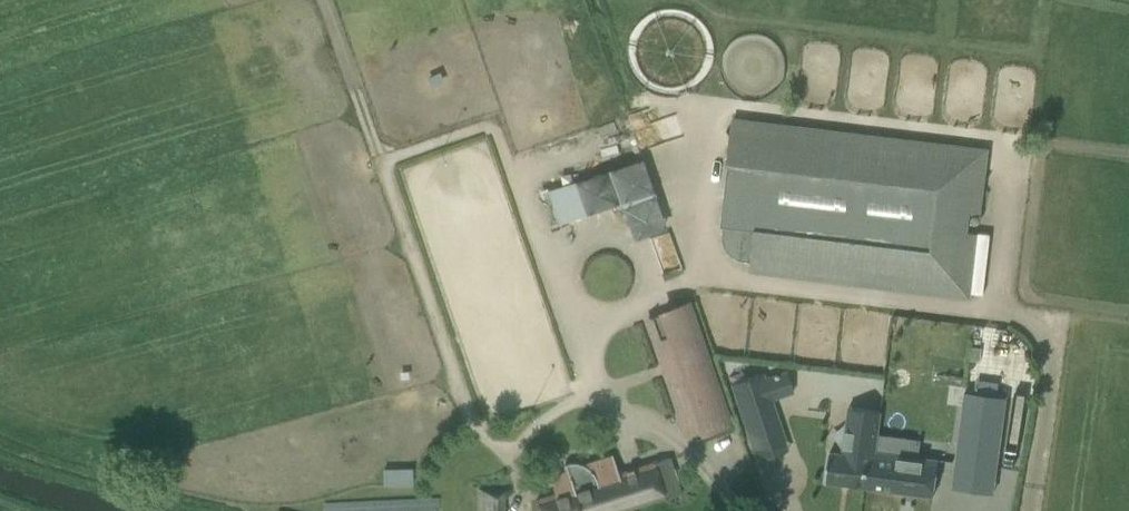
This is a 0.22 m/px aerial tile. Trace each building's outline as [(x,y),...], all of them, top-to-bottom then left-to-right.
[(573,73),(557,80),(567,104),(583,97),(573,73)] [(750,272),(966,299),(983,155),(855,139),(856,133),(736,119),(723,226),(722,235),(723,243),(725,248),(730,254),(735,258),(743,261),(752,261),(750,272)] [(558,223),(627,203),(637,238),(669,229),(648,159),(548,188),(558,223)] [(700,425),(702,431),(728,422),(688,305),(648,319),(687,430),(700,425)] [(764,373),(730,384),(747,435),(781,424),(764,373)] [(966,392),(956,462),(997,468),(1007,398),(966,392)] [(826,482),(934,496),(938,460),(876,452),(877,434),(881,412),(849,407),(843,454),(830,452),(826,482)] [(540,510),(624,510),(679,493),(668,457),(618,473),(612,455),(583,465),(578,463),(573,463),(565,465),(567,471),(561,474),(556,478),(553,483),(553,489),(554,493),(536,499),(540,510)] [(385,484),(414,481),(412,465),(383,468),(385,484)] [(481,510),(506,510),(506,497),(512,497),(512,490),(480,491),(481,510)] [(334,502),(334,510),(398,510),(450,509),(450,498),(334,502)]
